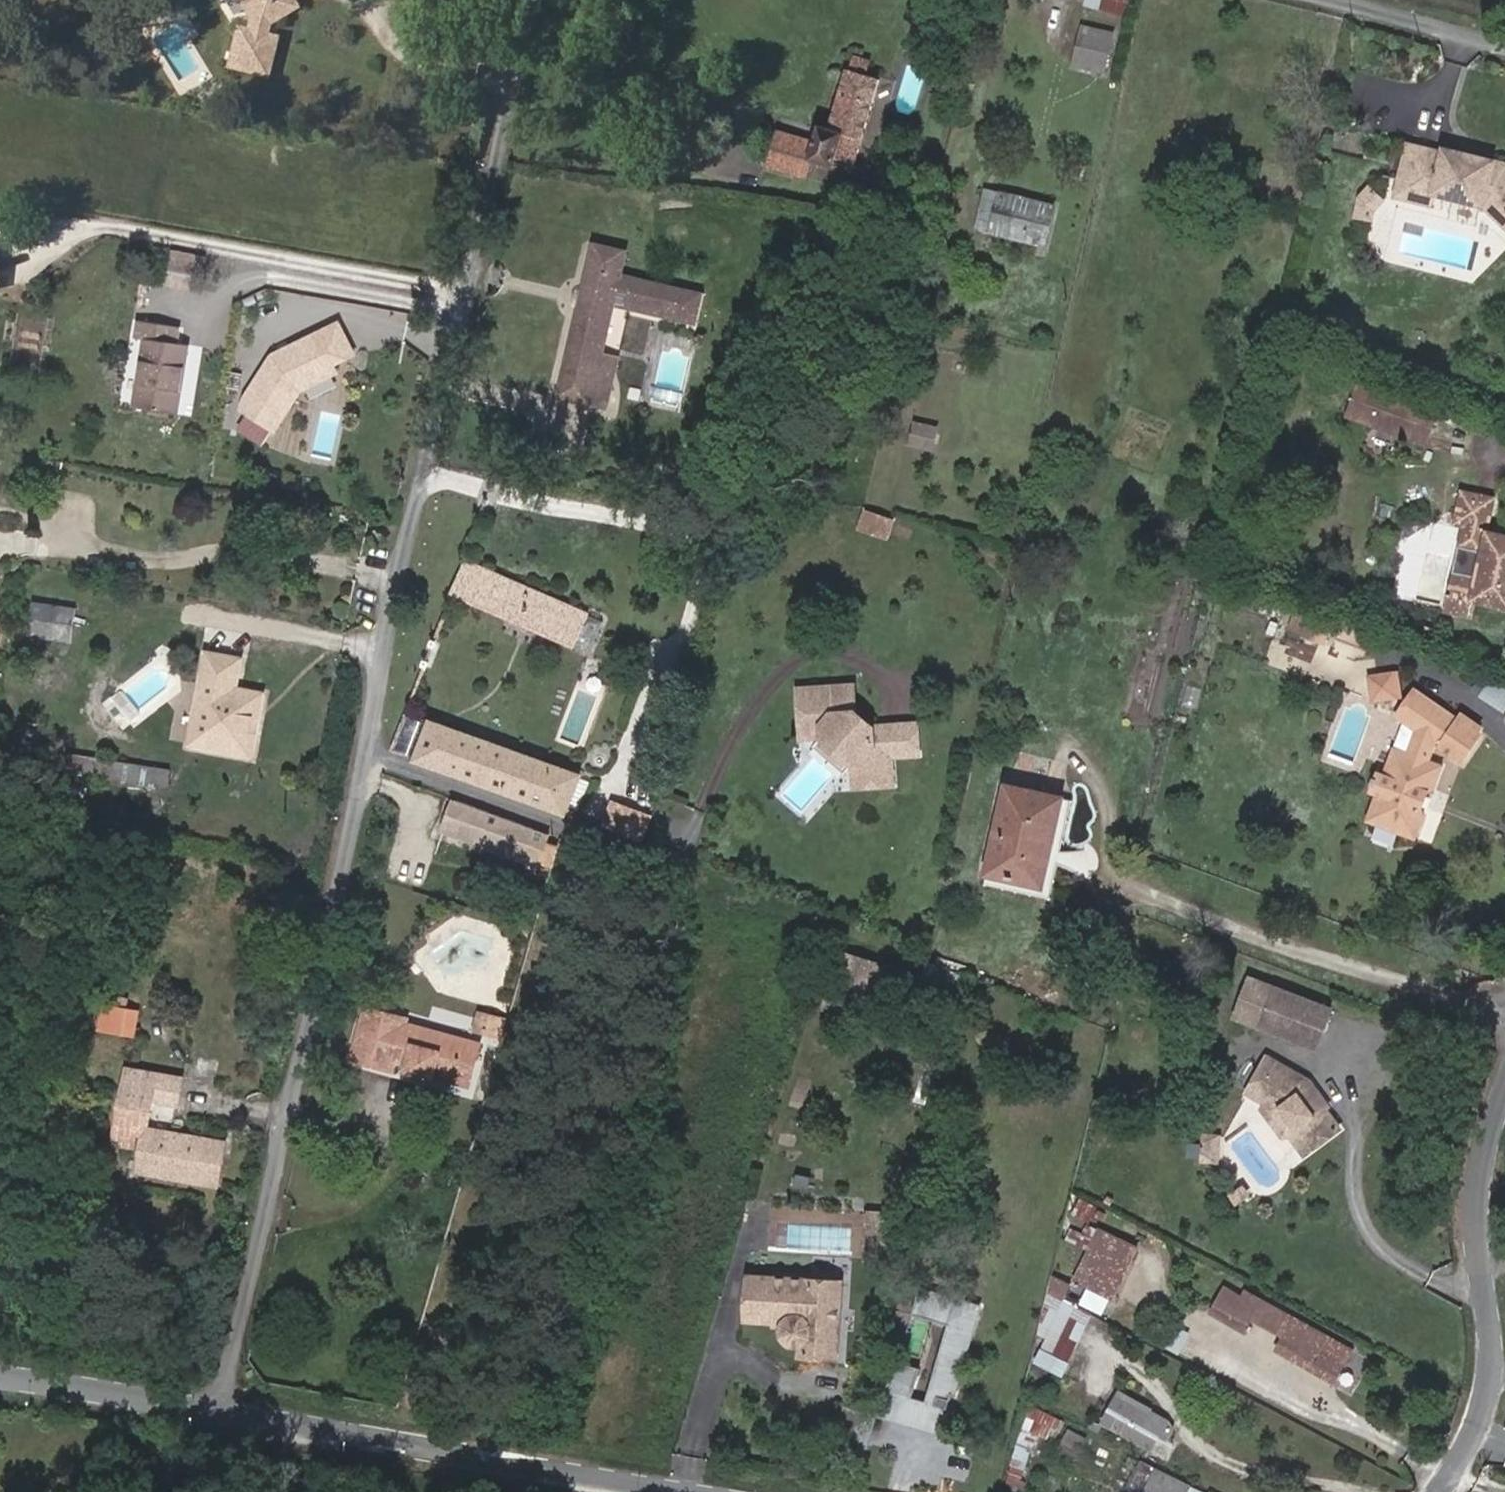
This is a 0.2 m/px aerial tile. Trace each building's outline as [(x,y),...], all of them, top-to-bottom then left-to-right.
[(251,9),(246,32),(235,30),(229,66),(266,72),(272,37),(262,35),(265,18),(294,2),(293,0),(244,0),(251,9)] [(1127,0),(1087,0),(1086,5),(1123,14),(1127,0)] [(1111,31),(1081,24),(1072,60),(1102,68),(1111,31)] [(855,57),(851,69),(866,73),(871,61),(855,57)] [(866,73),(851,69),(848,68),(828,129),(819,126),(813,143),(778,132),(767,165),(807,177),(814,156),(834,163),(837,155),(856,161),(882,78),(866,73)] [(1412,140),(1403,177),(1441,187),(1439,193),(1490,205),(1504,220),(1504,158),(1476,151),(1475,156),(1464,154),(1461,150),(1465,148),(1448,143),(1447,148),(1412,140)] [(1475,156),(1476,151),(1465,148),(1461,150),(1464,154),(1475,156)] [(1437,204),(1439,193),(1441,187),(1403,177),(1399,195),(1437,204)] [(1046,247),(1056,204),(999,191),(990,191),(982,229),(995,234),(1046,247)] [(626,253),(595,246),(558,401),(606,413),(611,386),(595,382),(602,356),(614,307),(698,327),(706,297),(621,277),(626,253)] [(273,352),(238,406),(272,427),(300,383),(358,355),(340,319),(273,352)] [(139,337),(147,338),(135,405),(179,413),(191,346),(178,344),(181,326),(142,320),(139,337)] [(617,360),(602,356),(595,382),(611,386),(617,360)] [(1403,428),(1416,393),(1392,385),(1380,419),(1403,428)] [(1447,405),(1416,393),(1403,428),(1434,439),(1447,405)] [(1469,413),(1447,405),(1434,439),(1457,448),(1469,413)] [(933,448),(938,426),(915,422),(910,443),(933,448)] [(1453,596),(1477,605),(1482,594),(1504,603),(1504,487),(1492,482),(1480,511),(1487,514),(1453,596)] [(862,507),(855,529),(887,540),(894,517),(862,507)] [(574,648),(591,612),(469,558),(453,595),(574,648)] [(78,607),(34,602),(29,636),(73,642),(78,607)] [(1228,637),(1264,649),(1274,618),(1238,606),(1228,637)] [(263,693),(237,689),(242,659),(207,653),(192,743),(251,755),(263,693)] [(1366,674),(1370,701),(1402,696),(1397,668),(1366,674)] [(891,755),(918,753),(916,723),(874,725),(855,710),(854,697),(832,698),(817,687),(797,688),(801,738),(821,736),(852,762),(863,762),(864,785),(893,784),(891,755)] [(1373,791),(1420,809),(1418,805),(1399,798),(1406,781),(1425,788),(1431,785),(1440,761),(1426,756),(1432,741),(1435,744),(1452,717),(1409,688),(1390,715),(1413,730),(1406,750),(1390,744),(1380,772),(1374,769),(1367,788),(1373,791)] [(570,815),(583,778),(428,722),(415,760),(570,815)] [(845,771),(852,762),(821,736),(812,744),(845,771)] [(170,788),(174,767),(92,756),(89,774),(170,788)] [(863,762),(852,762),(854,786),(864,785),(863,762)] [(1418,805),(1425,788),(1406,781),(1399,798),(1418,805)] [(1007,786),(988,872),(1036,883),(1042,859),(1050,861),(1065,799),(1007,786)] [(544,821),(449,788),(437,819),(551,860),(558,837),(541,830),(544,821)] [(1420,809),(1373,791),(1363,817),(1412,836),(1421,812),(1420,809)] [(640,842),(652,813),(616,799),(604,827),(640,842)] [(1036,883),(988,872),(985,882),(1049,896),(1056,864),(1060,849),(1071,801),(1065,799),(1050,861),(1042,859),(1036,883)] [(886,966),(842,953),(830,992),(875,1006),(886,966)] [(1314,1001),(1258,980),(1244,1017),(1300,1038),(1314,1001)] [(134,1037),(139,1009),(110,1003),(104,1031),(134,1037)] [(439,1059),(474,1067),(480,1044),(405,1024),(407,1017),(368,1008),(354,1058),(393,1069),(396,1058),(409,1061),(424,1065),(421,1075),(434,1078),(436,1069),(439,1059)] [(476,1010),(472,1031),(502,1037),(506,1016),(476,1010)] [(1265,1043),(1247,1078),(1265,1089),(1269,1083),(1280,1089),(1311,1130),(1335,1112),(1320,1092),(1314,1084),(1318,1081),(1306,1065),(1265,1043)] [(470,1078),(474,1067),(439,1059),(436,1069),(470,1078)] [(424,1065),(409,1061),(407,1071),(421,1075),(424,1065)] [(137,1171),(218,1186),(227,1140),(150,1125),(155,1098),(178,1102),(183,1078),(128,1068),(114,1140),(134,1144),(137,1130),(144,1131),(137,1171)] [(1247,1078),(1242,1086),(1261,1097),(1260,1100),(1273,1117),(1290,1115),(1306,1135),(1311,1130),(1280,1089),(1269,1083),(1265,1089),(1247,1078)] [(1324,1089),(1318,1081),(1314,1084),(1320,1092),(1324,1089)] [(1202,1121),(1200,1147),(1215,1148),(1217,1122),(1202,1121)] [(1072,1215),(1087,1222),(1095,1205),(1080,1198),(1072,1215)] [(887,1259),(901,1213),(868,1212),(866,1258),(887,1259)] [(1114,1299),(1140,1246),(1101,1226),(1075,1279),(1114,1299)] [(788,1342),(791,1344),(795,1345),(799,1344),(803,1343),(802,1354),(839,1357),(845,1279),(754,1272),(750,1315),(779,1317),(779,1322),(784,1322),(782,1325),(782,1329),(782,1333),(783,1336),(785,1340),(788,1342)] [(1292,1359),(1334,1383),(1354,1347),(1245,1289),(1228,1322),(1246,1333),(1252,1320),(1300,1345),(1292,1359)] [(881,1419),(939,1436),(975,1313),(917,1296),(910,1320),(947,1330),(924,1407),(910,1403),(919,1374),(896,1367),(881,1419)] [(1036,1361),(1063,1375),(1089,1322),(1053,1304),(1039,1332),(1047,1337),(1036,1361)] [(1151,1414),(1118,1397),(1105,1423),(1151,1448),(1158,1435),(1144,1426),(1151,1414)] [(1064,1420),(1034,1405),(1014,1464),(1025,1468),(1036,1434),(1053,1440),(1064,1420)] [(841,1415),(834,1440),(862,1449),(870,1424),(841,1415)] [(1071,1429),(1062,1446),(1078,1455),(1087,1438),(1071,1429)] [(1142,1461),(1128,1488),(1136,1491),(1188,1491),(1192,1485),(1156,1466),(1155,1467),(1142,1461)] [(1018,1485),(1022,1472),(1012,1468),(1008,1481),(1018,1485)]
